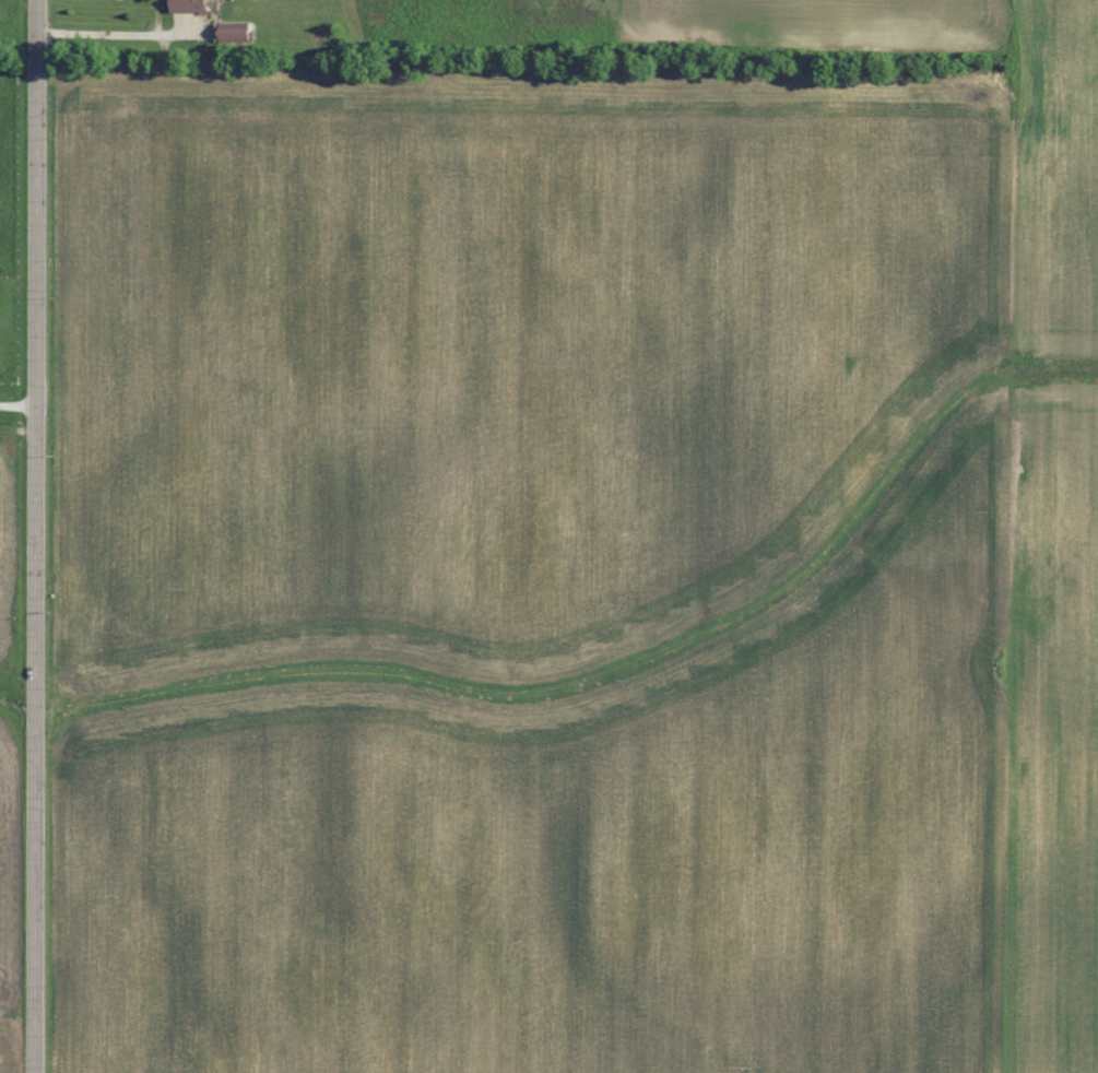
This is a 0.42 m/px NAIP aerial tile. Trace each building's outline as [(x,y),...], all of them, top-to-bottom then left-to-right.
[(174,11),(209,12),(209,0),(174,0),(174,11)] [(223,40),(254,40),(254,26),(223,26),(223,40)]
